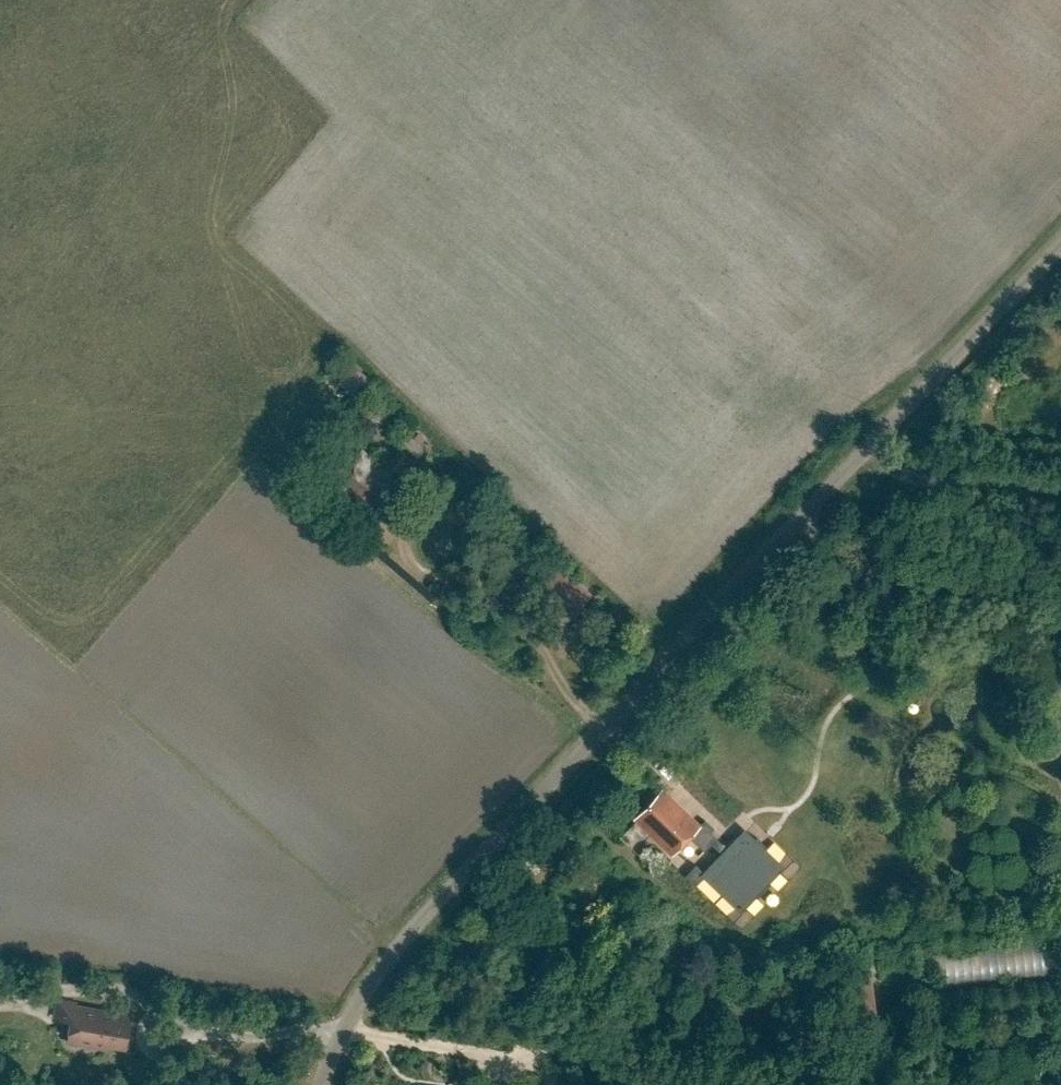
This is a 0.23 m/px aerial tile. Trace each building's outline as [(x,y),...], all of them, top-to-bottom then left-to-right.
[(353,366),(338,379),(350,392),(365,379),(353,366)] [(375,517),(401,485),(389,476),(393,471),(396,474),(408,459),(393,447),(382,462),(385,465),(381,470),(360,453),(353,461),(349,459),(349,456),(345,456),(340,456),(336,458),(332,460),(329,463),(326,467),(325,471),(324,475),(335,478),(338,480),(331,488),(352,505),(355,501),(375,517)] [(653,796),(632,819),(672,855),(699,826),(665,794),(658,801),(653,796)] [(740,912),(781,864),(739,828),(698,875),(740,912)] [(1005,963),(1006,975),(1044,972),(1042,946),(1053,945),(1053,940),(980,945),(981,958),(992,957),(993,964),(1005,963)] [(935,955),(937,983),(945,982),(943,954),(935,955)] [(126,1049),(132,1016),(75,1007),(76,1004),(58,1001),(55,1019),(82,1023),(78,1045),(108,1050),(108,1046),(126,1049)]
